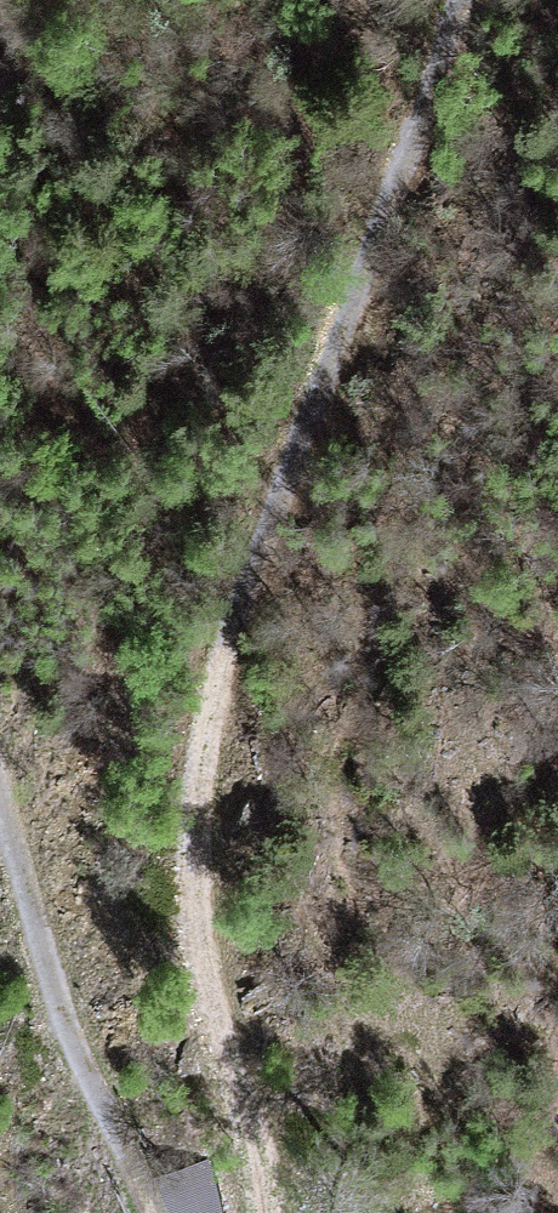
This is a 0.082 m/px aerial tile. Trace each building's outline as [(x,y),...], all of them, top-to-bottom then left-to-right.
[(160,1181),(172,1212),(223,1212),(212,1163),(160,1181)]
